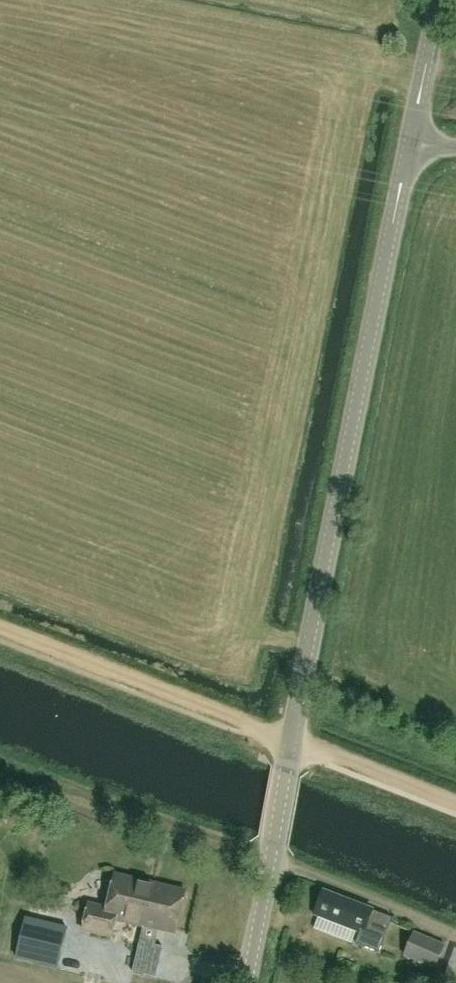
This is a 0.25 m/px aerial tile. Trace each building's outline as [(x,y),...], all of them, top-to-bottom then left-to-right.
[(174,934),(184,891),(114,875),(106,908),(88,904),(82,930),(112,937),(116,920),(134,924),(135,920),(158,926),(157,930),(174,934)] [(391,918),(372,910),(322,891),(313,915),(359,933),(355,944),(378,952),(391,918)] [(47,905),(44,925),(71,929),(74,909),(47,905)] [(24,921),(15,960),(57,969),(66,930),(24,921)] [(444,945),(414,932),(404,955),(434,968),(444,945)] [(158,964),(162,948),(139,943),(136,959),(158,964)] [(455,976),(455,954),(448,951),(441,970),(455,976)]
